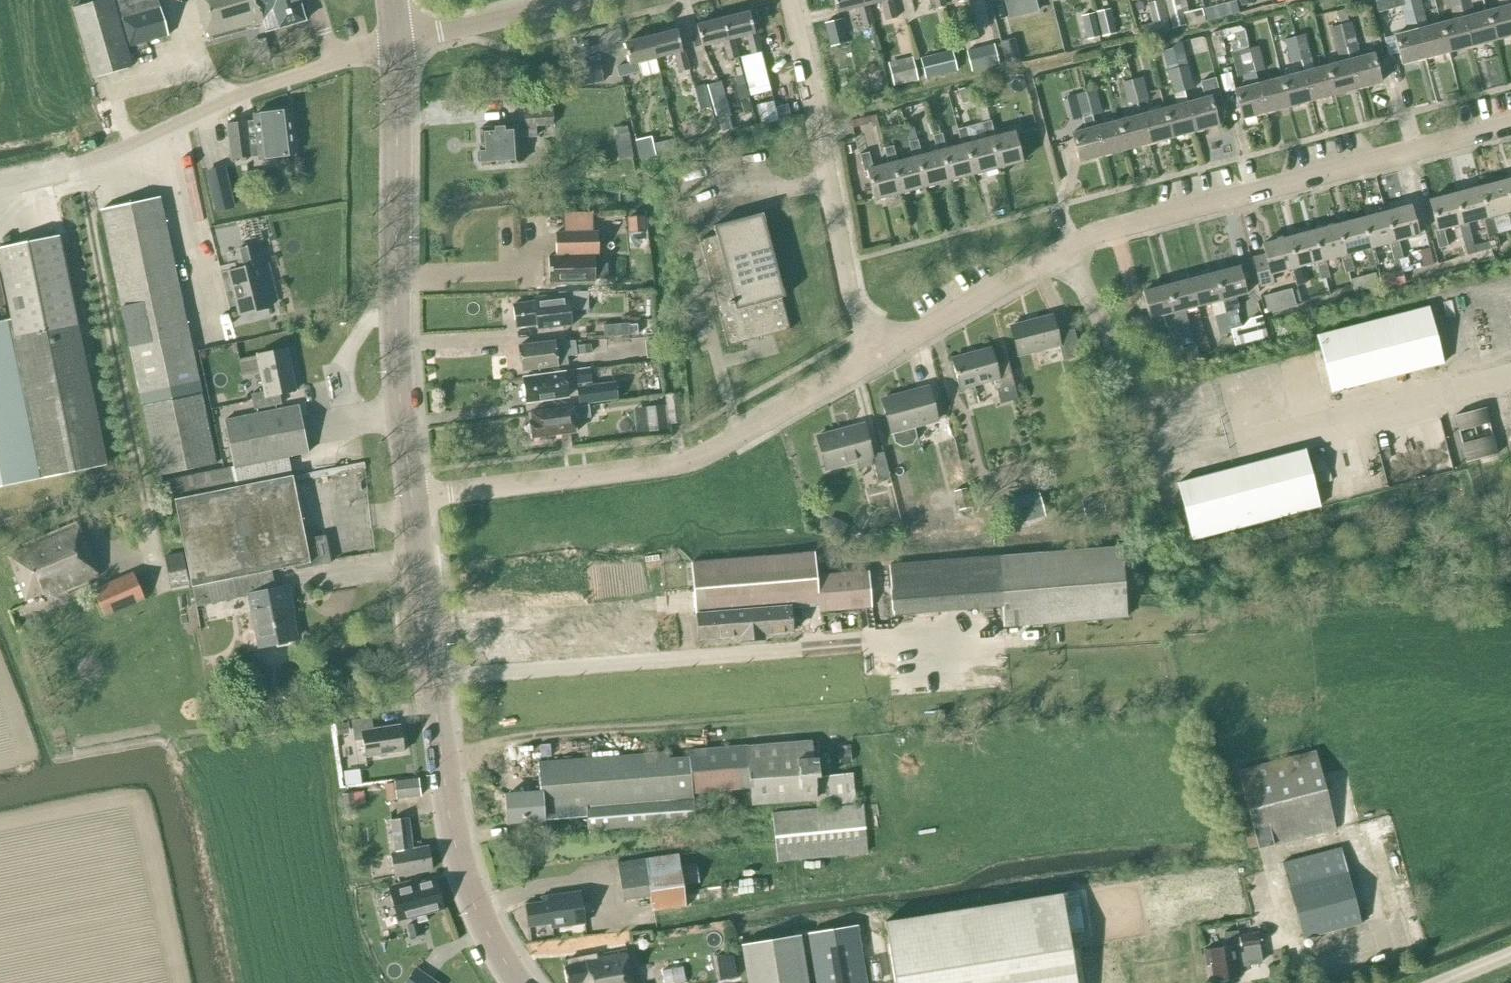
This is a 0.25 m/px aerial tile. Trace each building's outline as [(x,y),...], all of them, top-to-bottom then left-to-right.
[(73,9),(93,79),(132,67),(112,0),(102,0),(73,9)] [(130,47),(169,36),(159,0),(117,0),(130,47)] [(253,26),(264,23),(266,32),(306,21),(300,0),(196,0),(207,41),(254,28),(253,26)] [(862,0),(834,0),(837,13),(858,8),(863,27),(873,24),(868,5),(863,7),(862,0)] [(863,7),(868,5),(881,2),(886,21),(897,18),(892,0),(862,0),(863,7)] [(935,9),(945,6),(943,0),(933,0),(935,9)] [(1008,20),(1039,12),(1036,0),(1003,0),(1008,20)] [(1163,0),(1150,0),(1154,15),(1166,12),(1163,0)] [(1179,0),(1173,0),(1165,2),(1172,29),(1185,26),(1179,0)] [(1327,9),(1325,0),(1310,0),(1313,13),(1327,9)] [(1377,12),(1401,6),(1399,0),(1379,0),(1374,1),(1377,12)] [(1410,0),(1399,0),(1408,32),(1395,36),(1402,65),(1426,59),(1410,0)] [(1426,59),(1449,53),(1441,24),(1428,27),(1420,0),(1410,0),(1426,59)] [(1441,24),(1449,53),(1472,47),(1459,0),(1448,0),(1453,20),(1441,24)] [(1472,47),(1495,41),(1487,12),(1474,15),(1470,0),(1459,0),(1472,47)] [(1510,5),(1508,0),(1498,0),(1500,8),(1487,12),(1495,41),(1510,36),(1510,10),(1510,5)] [(1207,21),(1238,13),(1236,1),(1204,9),(1207,21)] [(1340,25),(1349,23),(1345,9),(1336,11),(1340,25)] [(1116,34),(1110,10),(1097,13),(1102,38),(1116,34)] [(1183,15),(1186,28),(1206,23),(1203,10),(1183,15)] [(751,55),(761,52),(756,33),(755,33),(749,12),(723,19),(728,40),(733,39),(747,36),(751,55)] [(1100,37),(1094,14),(1081,17),(1087,40),(1100,37)] [(733,39),(728,40),(723,19),(697,25),(702,47),(723,41),(728,60),(738,58),(733,39)] [(825,23),(831,47),(847,43),(841,19),(825,23)] [(1145,34),(1167,31),(1166,21),(1143,25),(1145,34)] [(1340,25),(1357,89),(1381,83),(1373,53),(1359,57),(1350,23),(1349,23),(1340,25)] [(1339,62),(1326,66),(1334,95),(1357,89),(1340,25),(1330,28),(1339,62)] [(1248,49),(1243,30),(1238,26),(1227,29),(1234,53),(1238,52),(1248,49)] [(677,30),(651,37),(656,58),(675,54),(679,73),(689,70),(684,51),(683,51),(677,30)] [(1216,58),(1225,55),(1219,31),(1213,32),(1211,38),(1216,58)] [(1300,61),(1303,72),(1311,101),(1334,95),(1326,66),(1313,69),(1304,35),(1294,37),(1300,61)] [(250,41),(252,51),(267,47),(265,37),(250,41)] [(656,58),(651,37),(624,43),(630,64),(617,67),(620,77),(640,72),(638,63),(656,58)] [(1291,63),(1300,61),(1294,37),(1285,40),(1291,63)] [(1020,61),(1015,39),(1000,43),(1006,65),(1020,61)] [(967,51),(972,72),(999,65),(994,45),(967,51)] [(1248,49),(1254,73),(1255,73),(1264,70),(1258,47),(1248,49)] [(1168,71),(1177,68),(1172,48),(1162,51),(1168,71)] [(1254,73),(1248,49),(1238,52),(1247,86),(1234,90),(1242,119),(1265,113),(1257,84),(1258,83),(1255,73),(1254,73)] [(920,59),(925,79),(957,71),(952,51),(920,59)] [(751,55),(741,57),(750,97),(771,91),(764,66),(761,52),(751,55)] [(888,63),(894,86),(918,79),(912,57),(888,63)] [(578,88),(603,83),(599,60),(573,65),(578,88)] [(1188,65),(1177,68),(1184,92),(1194,89),(1188,65)] [(1171,138),(1194,132),(1187,103),(1184,92),(1177,68),(1168,71),(1177,106),(1164,109),(1171,138)] [(1303,72),(1281,78),(1288,107),(1311,101),(1303,72)] [(745,85),(742,76),(734,78),(736,87),(745,85)] [(1187,103),(1194,132),(1218,126),(1213,109),(1223,107),(1215,78),(1201,82),(1205,98),(1187,103)] [(1281,78),(1258,83),(1257,84),(1265,113),(1288,107),(1281,78)] [(1142,79),(1132,82),(1138,104),(1148,101),(1142,79)] [(718,82),(705,86),(714,117),(727,113),(718,82)] [(1128,107),(1138,104),(1132,82),(1122,84),(1128,107)] [(694,87),(697,98),(706,96),(703,84),(694,87)] [(975,100),(971,87),(959,91),(963,104),(975,100)] [(1086,93),(1092,116),(1102,113),(1095,90),(1086,93)] [(1086,93),(1075,95),(1082,119),(1082,118),(1092,116),(1086,93)] [(480,129),(482,167),(519,164),(518,138),(537,137),(536,127),(555,126),(554,98),(524,100),(525,126),(517,126),(480,129)] [(778,121),(774,102),(756,106),(761,125),(778,121)] [(1164,109),(1141,115),(1148,144),(1171,138),(1164,109)] [(255,139),(255,137),(292,132),(289,111),(254,115),(255,122),(228,125),(230,142),(255,139)] [(1141,115),(1118,121),(1125,150),(1148,144),(1141,115)] [(1092,117),(1092,116),(1082,118),(1085,130),(1071,134),(1079,162),(1102,156),(1095,127),(1092,117)] [(982,124),(986,139),(989,139),(997,168),(1022,162),(1014,132),(995,137),(991,121),(982,124)] [(1102,156),(1125,150),(1118,121),(1095,127),(1102,156)] [(989,139),(986,139),(971,143),(967,128),(957,130),(961,146),(965,145),(972,175),(997,168),(989,139)] [(255,139),(230,142),(231,160),(251,158),(251,153),(259,153),(259,159),(294,155),(292,132),(255,137),(255,139)] [(965,145),(961,146),(946,150),(942,134),(933,136),(937,152),(940,151),(948,181),(972,175),(965,145)] [(656,161),(650,138),(635,142),(640,164),(656,161)] [(908,142),(913,158),(916,158),(924,188),(948,181),(940,151),(937,152),(922,156),(918,140),(908,142)] [(916,158),(913,158),(897,162),(893,146),(884,149),(888,165),(892,164),(899,194),(924,188),(916,158)] [(892,164),(888,165),(873,169),(869,153),(859,155),(863,171),(867,170),(874,200),(899,194),(892,164)] [(217,210),(231,207),(222,167),(208,171),(217,210)] [(1510,211),(1507,212),(1510,227),(1510,179),(1503,181),(1510,211)] [(1503,181),(1478,188),(1486,218),(1483,219),(1487,236),(1496,234),(1492,216),(1507,212),(1510,211),(1503,181)] [(1483,219),(1486,218),(1478,188),(1454,194),(1462,224),(1458,225),(1463,242),(1472,240),(1467,223),(1483,219)] [(1462,224),(1454,194),(1429,201),(1437,230),(1434,231),(1438,249),(1447,247),(1443,229),(1458,225),(1462,224)] [(101,210),(157,477),(216,464),(160,198),(101,210)] [(1409,206),(1384,212),(1393,242),(1389,243),(1393,261),(1402,258),(1398,241),(1417,236),(1409,206)] [(1389,243),(1393,242),(1384,212),(1360,219),(1368,249),(1365,250),(1369,267),(1378,265),(1373,247),(1389,243)] [(716,236),(699,240),(728,346),(790,330),(781,298),(785,297),(763,213),(714,226),(716,236)] [(628,233),(644,232),(643,216),(627,217),(628,233)] [(1349,254),(1365,250),(1368,249),(1360,219),(1336,225),(1344,255),(1340,256),(1345,273),(1354,271),(1349,254)] [(1340,256),(1344,255),(1336,225),(1312,232),(1320,261),(1316,262),(1321,280),(1329,277),(1325,260),(1340,256)] [(556,233),(556,256),(548,256),(549,283),(595,281),(595,279),(608,278),(607,264),(594,264),(594,256),(601,255),(600,232),(556,233)] [(1287,238),(1295,268),(1292,269),(1296,286),(1305,284),(1300,267),(1316,262),(1320,261),(1312,232),(1287,238)] [(1491,249),(1499,247),(1496,235),(1488,237),(1491,249)] [(12,319),(0,321),(0,487),(106,465),(59,236),(0,248),(0,263),(12,319)] [(1295,268),(1287,238),(1262,245),(1265,256),(1252,260),(1259,286),(1272,283),(1270,275),(1292,269),(1295,268)] [(1466,255),(1475,253),(1472,240),(1463,242),(1466,255)] [(257,246),(224,254),(244,330),(261,326),(257,310),(271,307),(260,265),(262,264),(257,246)] [(1222,300),(1225,312),(1231,332),(1242,329),(1241,327),(1233,297),(1246,294),(1239,267),(1215,273),(1222,300)] [(1381,289),(1405,283),(1401,270),(1378,276),(1381,289)] [(1198,307),(1222,300),(1215,273),(1191,279),(1198,307)] [(1354,292),(1378,286),(1375,273),(1351,279),(1354,292)] [(1352,288),(1349,274),(1331,279),(1335,293),(1352,288)] [(1167,286),(1174,313),(1183,345),(1194,342),(1185,310),(1198,307),(1191,279),(1167,286)] [(1321,295),(1329,293),(1325,281),(1318,283),(1321,295)] [(1174,313),(1167,286),(1142,292),(1149,320),(1163,316),(1172,348),(1183,345),(1174,313)] [(538,329),(564,326),(562,307),(569,307),(569,310),(588,310),(587,292),(559,293),(559,295),(536,298),(537,302),(513,305),(516,328),(538,325),(538,329)] [(1268,312),(1279,309),(1275,293),(1263,296),(1268,312)] [(1317,336),(1331,392),(1443,364),(1428,307),(1317,336)] [(1231,332),(1225,312),(1214,315),(1220,335),(1231,332)] [(1235,346),(1267,337),(1261,315),(1249,319),(1243,326),(1241,327),(1242,329),(1231,332),(1235,346)] [(1051,316),(1011,327),(1018,356),(1060,345),(1064,360),(1081,356),(1074,329),(1056,334),(1051,316)] [(603,326),(604,337),(629,335),(628,324),(603,326)] [(554,341),(519,346),(522,371),(568,365),(567,355),(577,355),(575,341),(554,341)] [(578,354),(592,352),(591,344),(577,346),(578,354)] [(265,392),(251,395),(254,411),(282,405),(279,394),(296,391),(287,349),(257,356),(265,392)] [(995,365),(991,349),(952,360),(960,390),(994,381),(1001,405),(1019,400),(1008,361),(995,365)] [(589,369),(523,378),(526,403),(568,397),(567,386),(583,384),(591,382),(589,369)] [(576,388),(579,406),(617,401),(615,383),(576,388)] [(891,434),(894,433),(897,443),(903,446),(911,444),(914,438),(912,429),(934,423),(939,443),(955,439),(949,417),(937,421),(928,388),(882,400),(891,434)] [(665,395),(668,425),(684,423),(680,393),(665,395)] [(590,417),(588,405),(530,413),(532,421),(529,421),(531,439),(576,433),(574,419),(590,417)] [(645,408),(648,432),(668,430),(665,405),(645,408)] [(170,480),(174,498),(292,475),(288,457),(308,453),(299,406),(225,420),(235,466),(170,480)] [(1462,464),(1495,455),(1482,407),(1448,417),(1462,464)] [(825,470),(856,462),(872,458),(872,457),(863,425),(817,437),(825,470)] [(1431,470),(1446,467),(1440,437),(1425,440),(1431,470)] [(1314,483),(1329,481),(1325,447),(1310,449),(1314,483)] [(1177,484),(1192,540),(1318,507),(1304,450),(1235,469),(1177,484)] [(873,464),(878,481),(890,478),(884,454),(872,457),(872,458),(873,464)] [(292,475),(174,498),(191,586),(193,586),(197,606),(247,597),(257,647),(295,639),(285,588),(275,590),(272,570),(295,565),(296,569),(330,563),(325,536),(310,539),(309,538),(306,536),(304,536),(292,475)] [(1003,503),(1010,527),(1045,517),(1038,493),(1003,503)] [(8,557),(26,600),(46,591),(49,599),(99,578),(76,523),(23,545),(25,550),(8,557)] [(1002,607),(1003,627),(1127,617),(1121,547),(888,566),(891,616),(1002,607)] [(164,556),(171,589),(191,585),(183,552),(164,556)] [(814,553),(691,563),(695,613),(696,613),(698,639),(741,636),(742,641),(763,640),(763,634),(793,632),(791,608),(819,605),(819,612),(871,608),(868,571),(816,576),(814,553)] [(144,601),(132,574),(92,591),(104,618),(144,601)] [(404,751),(401,725),(373,730),(371,718),(351,721),(354,741),(362,740),(365,757),(404,751)] [(337,735),(349,733),(347,723),(335,725),(337,735)] [(751,806),(816,801),(812,741),(747,746),(750,789),(751,806)] [(674,824),(695,822),(692,794),(750,789),(747,746),(689,751),(690,756),(668,758),(674,824)] [(839,763),(850,762),(850,750),(838,750),(839,763)] [(1336,829),(1316,751),(1238,771),(1258,849),(1336,829)] [(540,793),(506,795),(508,822),(587,816),(588,831),(674,824),(668,758),(668,752),(537,763),(540,793)] [(394,782),(397,800),(422,797),(420,779),(394,782)] [(343,809),(355,807),(353,793),(342,794),(343,809)] [(772,813),(777,862),(867,853),(862,804),(772,813)] [(412,849),(409,818),(391,822),(393,851),(391,852),(395,877),(432,870),(428,846),(412,849)] [(1283,863),(1302,938),(1360,924),(1341,848),(1283,863)] [(652,911),(685,906),(683,893),(692,891),(691,883),(699,882),(697,864),(680,867),(679,855),(618,864),(623,900),(650,896),(652,911)] [(435,879),(420,883),(419,879),(400,884),(402,891),(392,894),(399,921),(443,909),(435,879)] [(543,902),(526,905),(529,927),(553,924),(553,928),(585,924),(584,913),(592,912),(591,902),(582,903),(580,892),(542,897),(543,902)] [(1061,894),(885,922),(895,982),(1076,982),(1061,894)] [(419,923),(407,926),(410,939),(422,936),(419,923)] [(857,926),(808,934),(816,982),(866,982),(857,926)] [(1259,947),(1257,933),(1238,936),(1238,931),(1223,933),(1225,946),(1204,950),(1207,966),(1211,966),(1214,982),(1239,978),(1235,951),(1259,947)] [(741,944),(747,982),(808,982),(800,935),(741,944)] [(626,952),(597,957),(596,954),(567,959),(568,966),(561,967),(566,982),(632,982),(626,952)] [(406,982),(438,982),(416,968),(406,982)]
